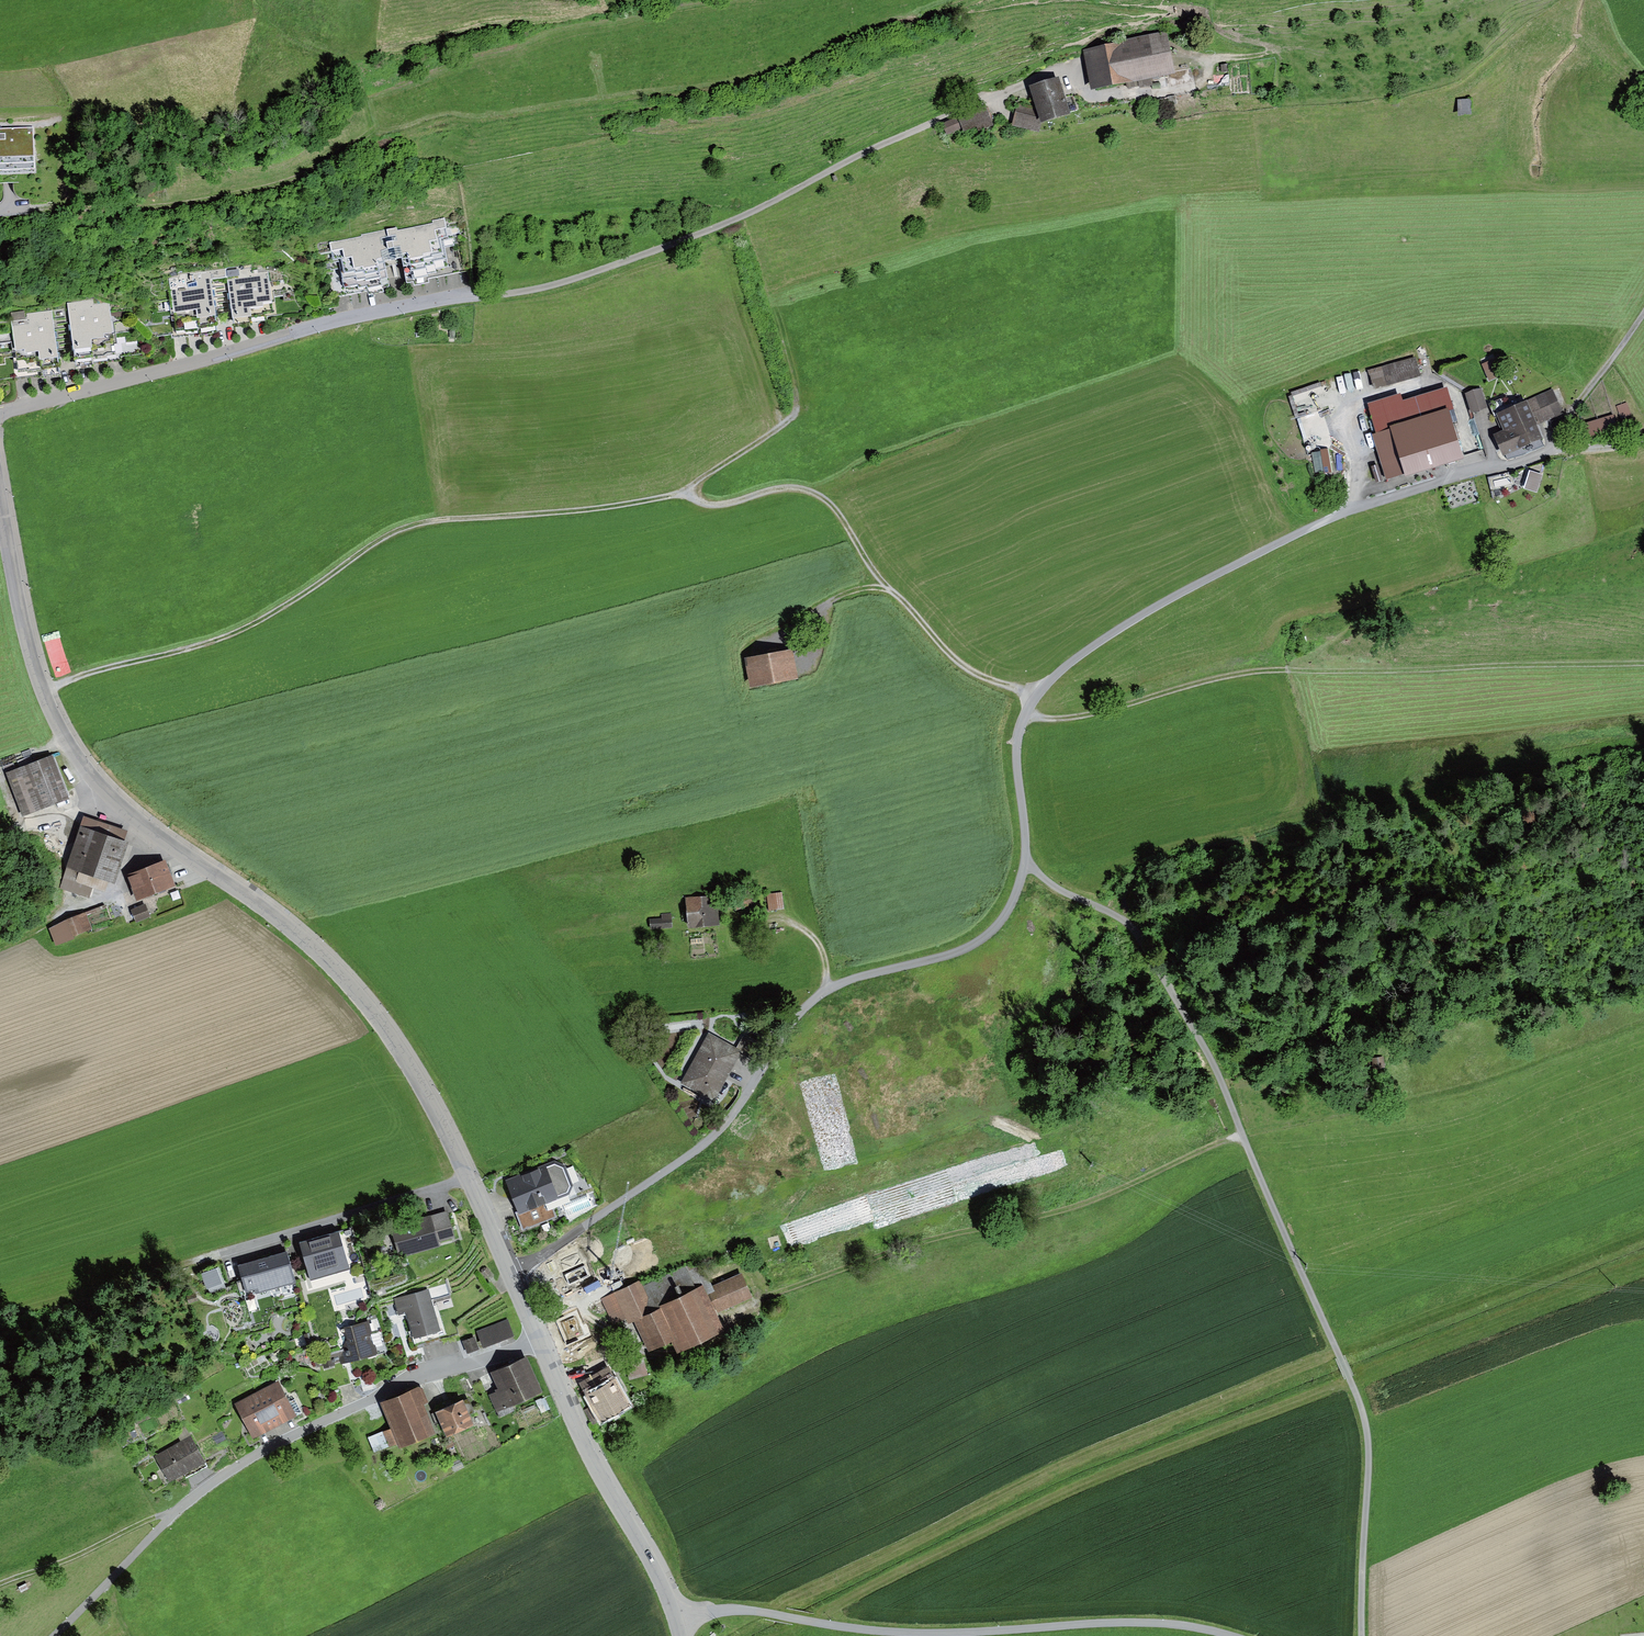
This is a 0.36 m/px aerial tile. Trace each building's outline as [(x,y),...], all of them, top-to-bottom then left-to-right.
[(1167,34),(1083,50),(1091,93),(1126,86),(1127,90),(1139,87),(1139,89),(1153,87),(1152,81),(1175,76),(1167,34)] [(1071,117),(1059,79),(1029,89),(1035,109),(1041,126),(1071,117)] [(1176,95),(1167,97),(1168,106),(1177,104),(1176,95)] [(1471,100),(1458,100),(1459,119),(1472,118),(1471,100)] [(1041,126),(1035,109),(1018,103),(1011,126),(1039,134),(1041,126)] [(996,130),(985,105),(957,116),(958,118),(963,129),(963,131),(980,125),(984,134),(996,130)] [(963,129),(958,118),(942,124),(947,136),(963,129)] [(0,131),(0,178),(35,176),(32,129),(0,131)] [(362,237),(330,244),(333,262),(341,260),(346,297),(390,288),(385,266),(403,262),(407,285),(413,283),(414,288),(429,285),(428,280),(460,273),(452,227),(445,228),(444,218),(432,221),(433,224),(398,231),(397,227),(361,235),(362,237)] [(178,273),(178,276),(169,277),(176,335),(187,333),(187,337),(200,335),(200,339),(219,337),(216,315),(215,305),(214,295),(210,269),(178,273)] [(254,269),(227,272),(230,298),(231,309),(234,329),(251,327),(250,320),(266,318),(266,313),(273,313),(269,272),(254,273),(254,269)] [(92,300),(68,303),(71,330),(72,340),(73,350),(76,373),(94,371),(93,365),(108,364),(108,358),(116,357),(110,303),(93,305),(92,300)] [(27,324),(12,326),(18,373),(28,371),(29,374),(42,372),(43,382),(61,379),(57,347),(56,337),(55,325),(53,311),(26,314),(27,324)] [(1415,358),(1368,371),(1374,391),(1421,378),(1415,358)] [(1495,359),(1482,365),(1489,381),(1502,375),(1495,359)] [(1481,390),(1464,395),(1470,414),(1487,408),(1481,390)] [(1369,409),(1376,434),(1448,412),(1452,410),(1446,391),(1401,405),(1399,399),(1369,409)] [(1553,391),(1526,402),(1537,426),(1564,414),(1553,391)] [(1526,402),(1512,409),(1506,397),(1488,405),(1494,420),(1497,418),(1504,432),(1494,437),(1503,458),(1543,440),(1537,426),(1526,402)] [(1598,422),(1583,427),(1587,439),(1617,430),(1611,411),(1596,415),(1598,422)] [(1376,434),(1372,435),(1389,486),(1464,462),(1457,440),(1453,426),(1448,412),(1376,434)] [(1476,419),(1453,426),(1457,440),(1480,432),(1476,419)] [(1327,444),(1310,448),(1316,469),(1332,465),(1327,444)] [(1543,476),(1529,472),(1524,490),(1537,494),(1543,476)] [(793,654),(746,661),(750,689),(798,682),(793,654)] [(53,758),(7,775),(23,818),(63,803),(66,794),(53,758)] [(74,794),(73,794),(72,794),(70,794),(69,794),(68,795),(68,797),(68,798),(68,799),(69,801),(70,801),(71,802),(72,802),(74,801),(75,801),(76,799),(76,798),(76,797),(75,795),(74,794)] [(70,804),(69,804),(67,804),(66,804),(65,805),(64,806),(63,807),(63,809),(64,810),(65,812),(66,813),(67,813),(69,813),(70,812),(71,811),(72,810),(72,808),(72,807),(71,805),(70,804)] [(129,832),(83,818),(66,868),(96,878),(113,883),(129,832)] [(166,864),(145,872),(155,897),(176,889),(166,864)] [(96,878),(66,868),(59,889),(89,899),(96,878)] [(145,872),(128,879),(138,904),(155,897),(145,872)] [(782,893),(767,895),(769,912),(784,910),(782,893)] [(716,896),(685,899),(689,931),(719,928),(716,896)] [(752,901),(734,907),(736,912),(754,906),(752,901)] [(157,902),(147,905),(149,912),(159,909),(157,902)] [(145,906),(131,911),(136,924),(150,918),(145,906)] [(672,928),(671,914),(661,914),(661,920),(650,920),(651,929),(672,928)] [(86,915),(49,930),(56,947),(93,933),(86,915)] [(690,1023),(669,1026),(670,1031),(691,1029),(690,1023)] [(736,1049),(709,1034),(681,1085),(714,1102),(740,1055),(741,1052),(736,1049)] [(743,1037),(736,1049),(741,1052),(740,1055),(750,1060),(758,1045),(743,1037)] [(554,1162),(506,1182),(519,1214),(517,1215),(524,1231),(556,1218),(550,1203),(570,1195),(573,1187),(565,1167),(554,1162)] [(596,1191),(589,1194),(594,1204),(601,1201),(596,1191)] [(447,1209),(432,1213),(440,1240),(455,1235),(447,1209)] [(431,1211),(391,1223),(400,1255),(441,1243),(440,1240),(432,1213),(431,1211)] [(353,1229),(339,1233),(345,1255),(359,1251),(353,1229)] [(299,1244),(309,1280),(349,1268),(345,1255),(339,1233),(299,1244)] [(299,1279),(289,1246),(238,1261),(246,1288),(255,1286),(256,1292),(293,1282),(299,1279)] [(217,1264),(200,1269),(206,1287),(223,1282),(217,1264)] [(481,1272),(485,1276),(491,1271),(487,1267),(484,1266),(481,1268),(481,1272)] [(640,1283),(614,1294),(615,1296),(626,1321),(628,1325),(636,1323),(650,1354),(673,1346),(677,1355),(725,1334),(716,1315),(753,1300),(741,1274),(712,1287),(704,1269),(686,1268),(643,1289),(640,1283)] [(295,1289),(293,1282),(256,1292),(255,1286),(246,1288),(257,1332),(271,1328),(269,1320),(271,1316),(275,1312),(280,1311),(275,1294),(295,1289)] [(438,1317),(430,1288),(394,1298),(399,1312),(406,1310),(409,1319),(414,1335),(441,1327),(438,1317)] [(588,1308),(594,1306),(613,1297),(609,1288),(584,1299),(588,1308)] [(196,1293),(187,1296),(189,1303),(198,1301),(196,1293)] [(613,1326),(626,1321),(615,1296),(613,1297),(594,1306),(599,1317),(608,1313),(613,1326)] [(508,1318),(477,1330),(483,1345),(514,1332),(508,1318)] [(376,1349),(368,1320),(345,1325),(347,1337),(343,1347),(314,1355),(317,1365),(346,1358),(376,1349)] [(479,1346),(475,1335),(463,1339),(468,1351),(479,1346)] [(491,1369),(498,1385),(534,1369),(527,1353),(491,1369)] [(627,1382),(649,1375),(644,1358),(622,1365),(627,1382)] [(542,1388),(534,1369),(498,1385),(494,1387),(495,1389),(489,1392),(496,1408),(542,1388)] [(609,1369),(579,1385),(591,1408),(585,1411),(593,1425),(599,1422),(601,1426),(631,1410),(609,1369)] [(279,1377),(256,1389),(274,1424),(302,1411),(295,1397),(290,1400),(279,1377)] [(421,1381),(380,1399),(392,1425),(383,1429),(389,1444),(397,1440),(399,1444),(435,1428),(424,1402),(430,1399),(421,1381)] [(274,1424),(256,1389),(235,1400),(253,1435),(274,1424)] [(463,1395),(436,1407),(446,1431),(474,1419),(470,1410),(475,1408),(469,1395),(464,1397),(463,1395)] [(175,1431),(181,1440),(191,1434),(185,1425),(175,1431)] [(389,1444),(383,1429),(368,1436),(374,1450),(389,1444)] [(181,1440),(155,1455),(169,1480),(184,1472),(186,1477),(208,1465),(191,1434),(181,1440)] [(452,1437),(444,1440),(447,1447),(455,1444),(452,1437)] [(460,1456),(453,1459),(455,1464),(452,1465),(453,1470),(464,1465),(460,1456)]
